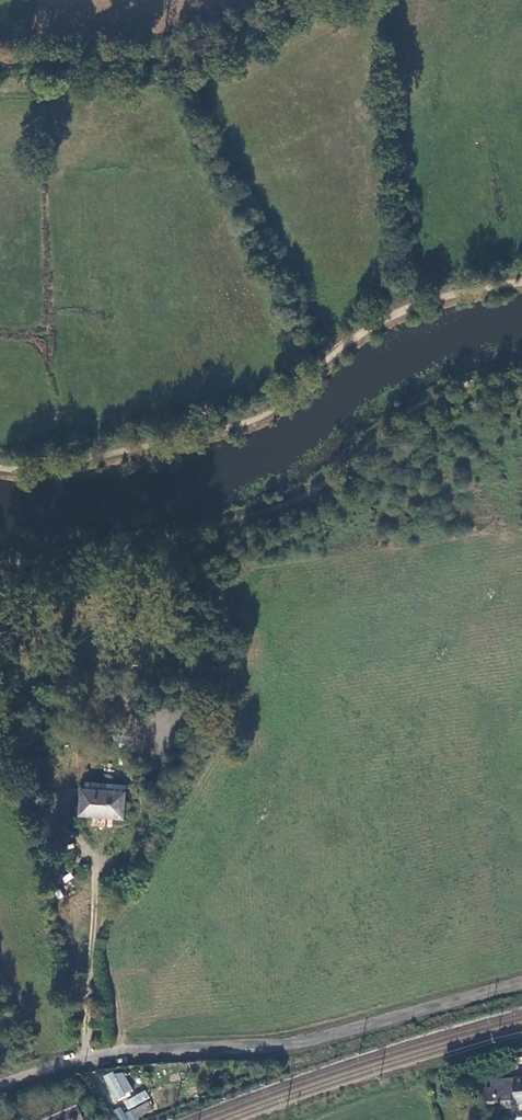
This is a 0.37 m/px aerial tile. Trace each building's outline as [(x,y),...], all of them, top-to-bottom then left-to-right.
[(125,818),(128,793),(86,789),(84,815),(125,818)] [(122,1068),(103,1078),(114,1101),(133,1092),(122,1068)] [(506,1080),(506,1087),(489,1088),(489,1101),(489,1104),(518,1101),(517,1105),(521,1105),(521,1079),(506,1080)] [(150,1099),(146,1092),(127,1103),(131,1110),(150,1099)] [(150,1105),(138,1112),(141,1118),(154,1111),(150,1105)] [(121,1110),(116,1112),(121,1119),(127,1119),(121,1110)]
